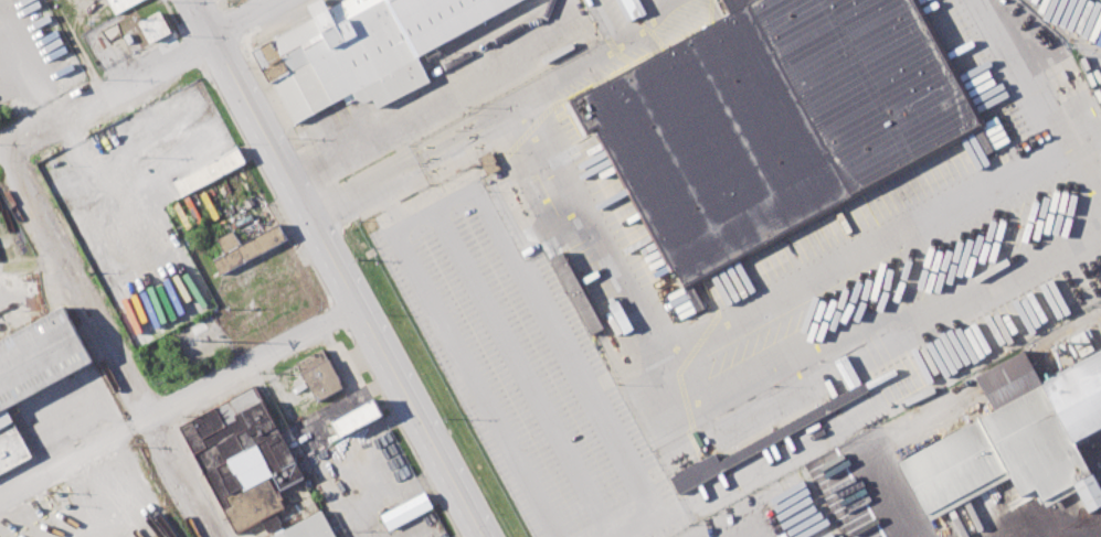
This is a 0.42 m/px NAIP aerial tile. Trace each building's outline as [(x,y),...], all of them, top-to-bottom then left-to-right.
[(114,12),(108,0),(137,0),(114,12)] [(310,6),(320,0),(325,0),(329,8),(343,0),(527,0),(421,56),(433,78),(378,109),(372,99),(359,106),(351,93),(297,122),(274,78),(268,82),(252,51),(316,17),(310,6)] [(576,100),(595,132),(604,127),(606,130),(603,132),(690,291),(994,126),(925,0),(732,0),(739,12),(576,100)] [(138,21),(161,10),(171,31),(149,42),(138,21)] [(172,181),(237,146),(246,161),(180,196),(172,181)] [(499,170),(493,153),(479,158),(486,175),(499,170)] [(218,238),(233,229),(240,241),(277,222),(286,238),(222,271),(215,260),(226,255),(218,238)] [(550,258),(563,251),(605,329),(592,336),(550,258)] [(31,457),(0,472),(0,342),(64,309),(93,363),(7,408),(31,457)] [(295,361),(322,347),(343,388),(316,401),(295,361)] [(1042,386),(1100,354),(1100,428),(1078,441),(1100,484),(1100,508),(1090,514),(1074,485),(1042,503),(1034,488),(1021,495),(1010,475),(931,518),(901,463),(997,410),(980,377),(1025,353),(1042,386)] [(179,426),(254,385),(304,477),(282,488),(290,505),(236,533),(179,426)] [(330,421),(374,398),(382,414),(339,437),(330,421)] [(669,475),(677,492),(748,460),(743,449),(718,460),(715,454),(669,475)] [(382,514),(426,490),(435,506),(391,529),(382,514)] [(324,509),(338,536),(273,536),(324,509)]
